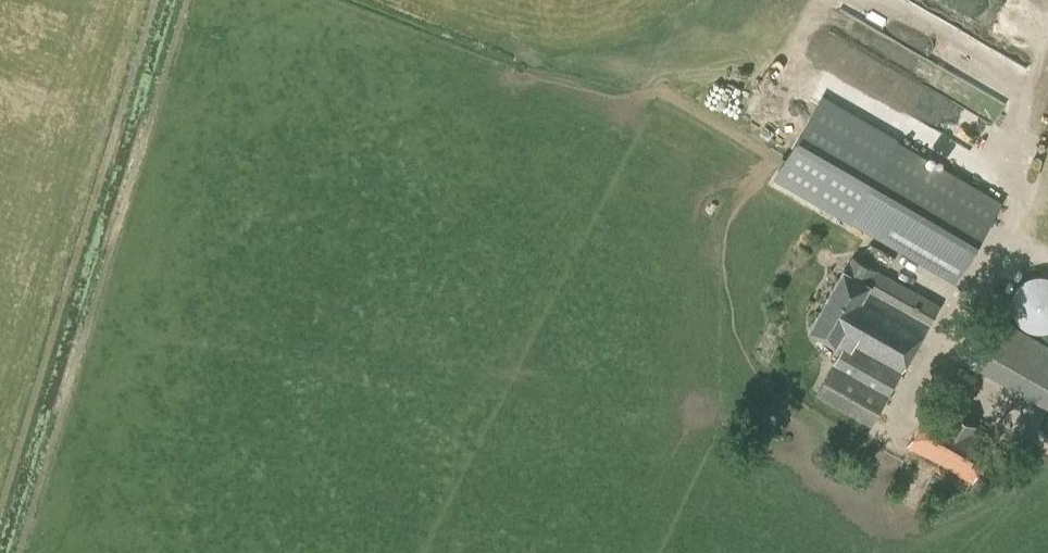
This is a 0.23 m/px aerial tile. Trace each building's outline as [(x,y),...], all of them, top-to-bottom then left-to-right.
[(824,97),(776,179),(852,223),(853,221),(955,280),(991,218),(1000,202),(898,143),(899,141),(824,97)] [(940,305),(854,256),(847,268),(845,267),(810,329),(844,348),(817,394),(872,425),(940,305)] [(1047,330),(1047,274),(1038,274),(1030,276),(1024,278),(1018,283),(1014,290),(1013,297),(1012,307),(1013,314),(1019,322),(1025,327),(1036,331),(1046,331),(1047,330)] [(1016,327),(1001,356),(981,346),(972,363),(992,373),(990,377),(1047,407),(1047,343),(1016,327)] [(997,481),(1011,456),(993,446),(999,436),(933,398),(908,445),(973,482),(980,470),(997,481)]
